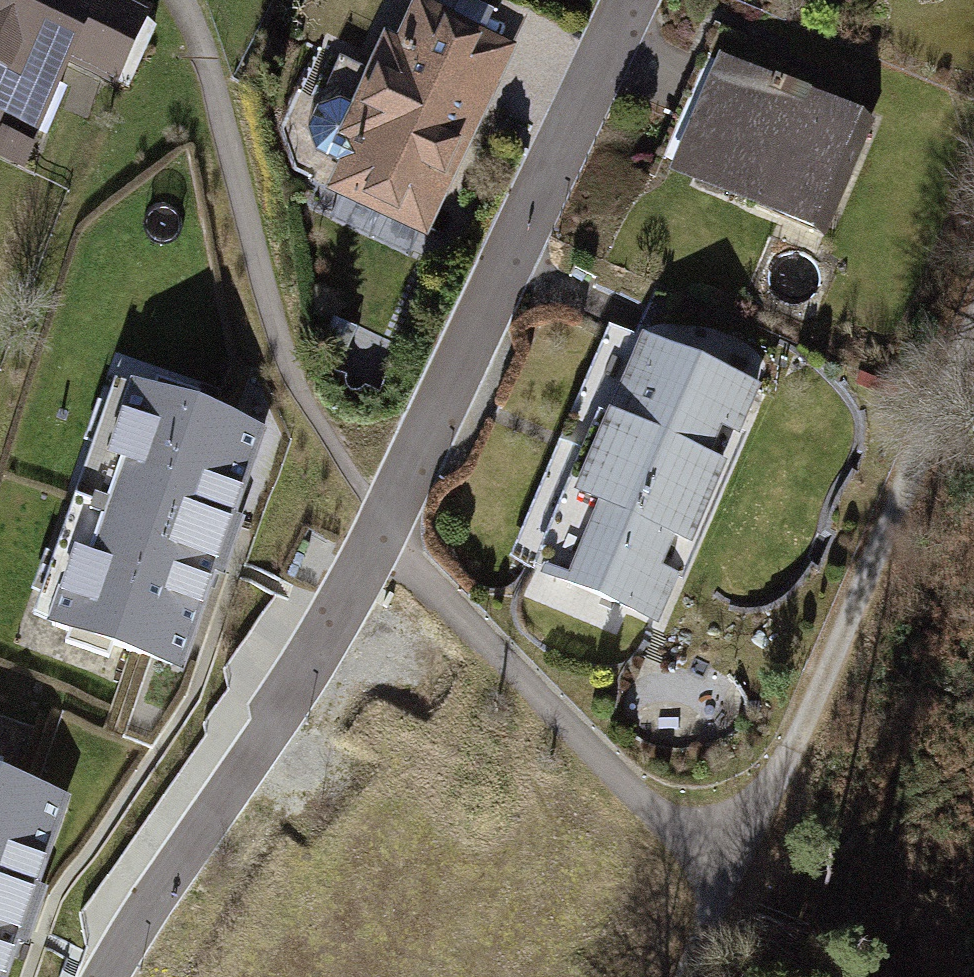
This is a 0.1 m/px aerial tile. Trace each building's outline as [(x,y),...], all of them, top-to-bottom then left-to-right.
[(23,143),(32,123),(34,124),(64,58),(126,86),(153,28),(93,0),(0,0),(0,133),(23,143)] [(352,171),(344,191),(423,227),(506,50),(430,14),(416,18),(402,51),(389,45),(363,100),(358,98),(355,107),(336,98),(315,106),(304,127),(313,151),(352,171)] [(702,53),(658,155),(782,208),(789,191),(822,206),(857,126),(805,104),(809,94),(775,79),(773,84),(702,53)] [(622,333),(524,563),(655,619),(754,390),(622,333)] [(261,433),(134,390),(52,626),(180,670),(261,433)] [(0,781),(0,976),(4,976),(65,803),(0,781)]
